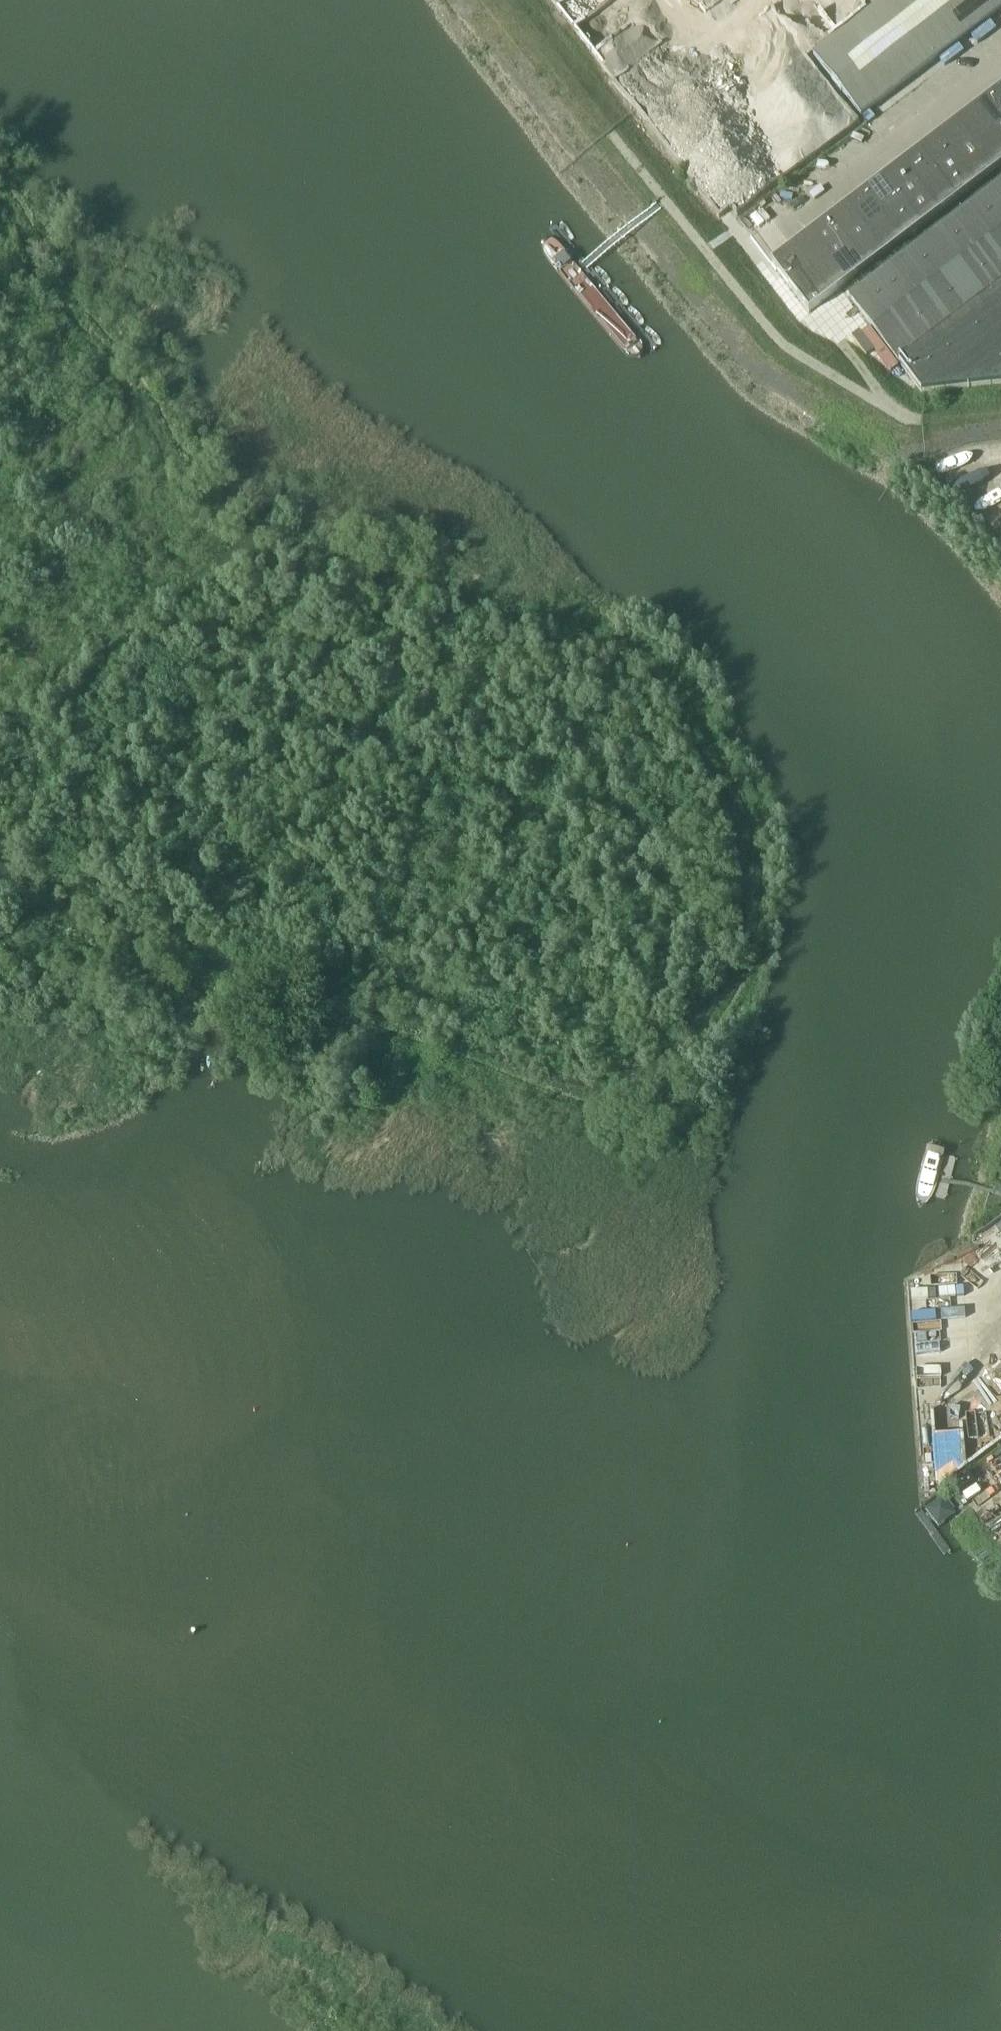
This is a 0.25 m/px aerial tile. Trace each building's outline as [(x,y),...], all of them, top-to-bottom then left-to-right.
[(813,53),(860,115),(1000,9),(1000,0),(883,0),(813,53)] [(992,97),(996,103),(997,103),(1000,107),(1000,95),(992,97)] [(752,173),(810,132),(784,96),(726,138),(752,173)] [(997,103),(996,103),(993,106),(973,111),(978,117),(979,116),(1000,145),(1000,107),(997,103)] [(1000,166),(1000,145),(979,116),(978,117),(974,120),(955,125),(960,131),(961,130),(993,172),(1000,166)] [(975,186),(993,172),(961,130),(960,131),(956,134),(937,139),(942,145),(943,144),(975,186)] [(957,200),(975,186),(943,144),(942,145),(938,148),(919,152),(924,158),(925,158),(957,200)] [(939,213),(957,200),(925,158),(924,158),(920,161),(901,166),(906,172),(907,172),(939,213)] [(921,227),(939,213),(907,172),(906,172),(902,175),(883,180),(888,186),(889,185),(921,227)] [(909,253),(849,298),(921,392),(1000,384),(1000,183),(909,253)] [(902,241),(921,227),(889,185),(888,186),(884,189),(865,194),(870,200),(871,199),(902,241)] [(884,255),(902,241),(871,199),(870,200),(866,203),(847,208),(852,214),(853,213),(884,255)] [(866,269),(884,255),(853,213),(852,214),(848,217),(829,221),(834,228),(834,227),(866,269)] [(848,282),(866,269),(834,227),(834,228),(830,230),(811,235),(815,241),(816,241),(848,282)] [(830,296),(848,282),(816,241),(815,241),(812,244),(793,249),(797,255),(798,254),(830,296)] [(809,312),(830,296),(798,254),(797,255),(794,258),(777,262),(775,259),(771,262),(809,312)]
